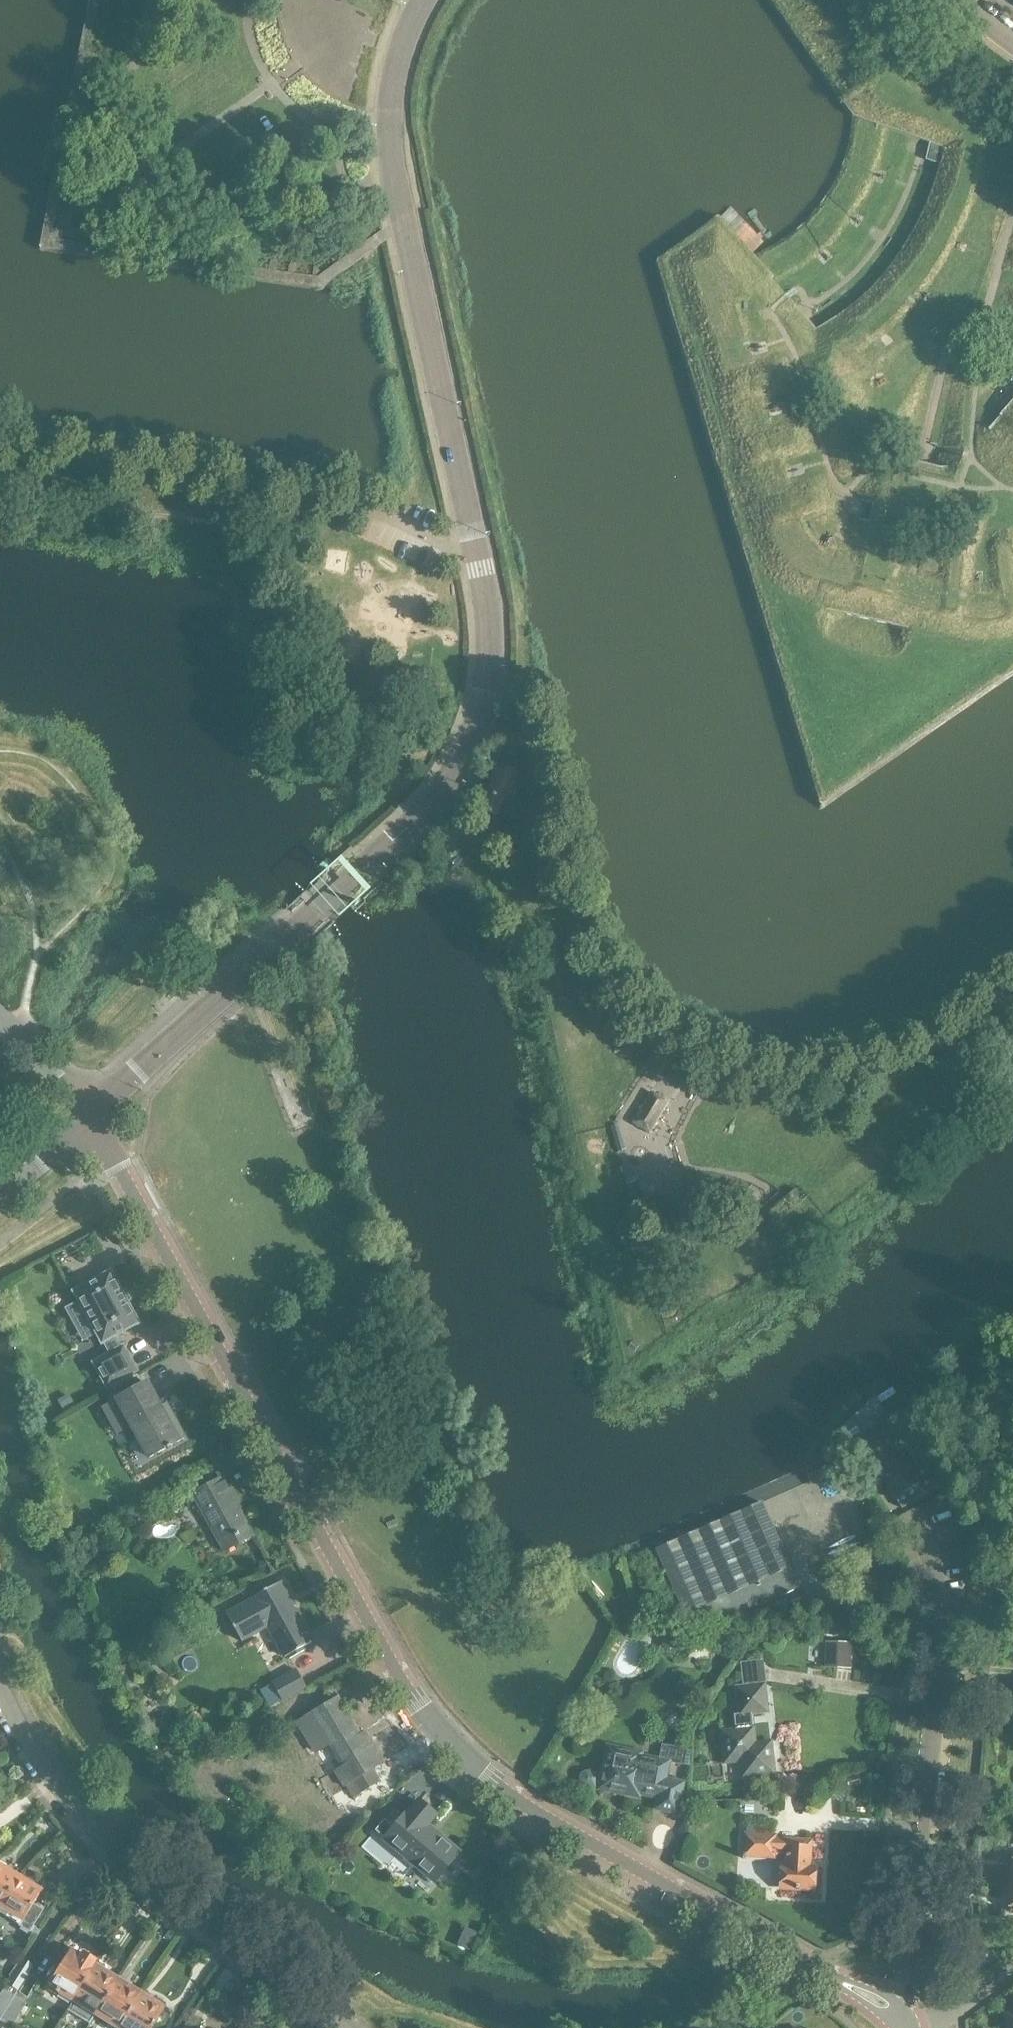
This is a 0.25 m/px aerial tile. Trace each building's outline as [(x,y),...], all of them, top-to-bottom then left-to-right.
[(988,428),(994,433),(1012,412),(1012,402),(1008,408),(991,428),(989,426),(988,428)] [(513,751),(525,748),(521,731),(509,734),(513,751)] [(333,864),(332,863),(328,859),(326,859),(318,866),(318,868),(322,872),(324,873),(333,865),(333,864)] [(651,1092),(632,1122),(649,1132),(667,1103),(651,1092)] [(618,1124),(610,1126),(616,1151),(624,1149),(618,1124)] [(148,1172),(145,1173),(149,1184),(153,1182),(148,1172)] [(805,1199),(795,1187),(761,1214),(771,1227),(805,1199)] [(99,1199),(94,1202),(100,1213),(105,1210),(99,1199)] [(138,1323),(110,1273),(81,1289),(92,1309),(84,1313),(93,1329),(102,1324),(110,1338),(138,1323)] [(149,1457),(184,1437),(165,1403),(159,1407),(145,1382),(116,1398),(149,1457)] [(896,1498),(902,1508),(937,1485),(923,1463),(914,1469),(881,1419),(854,1437),(894,1499),(896,1498)] [(223,1550),(252,1534),(239,1511),(241,1510),(222,1476),(191,1492),(223,1550)] [(160,1498),(164,1506),(178,1499),(173,1491),(160,1498)] [(799,1584),(762,1500),(657,1547),(685,1611),(728,1592),(736,1612),(799,1584)] [(257,1596),(227,1613),(242,1641),(269,1626),(286,1654),(287,1654),(289,1657),(304,1648),(302,1645),(310,1641),(308,1638),(309,1636),(304,1627),(302,1627),(285,1597),(289,1595),(281,1581),(256,1595),(257,1596)] [(664,1630),(660,1650),(674,1652),(677,1632),(664,1630)] [(150,1666),(160,1661),(149,1642),(140,1647),(150,1666)] [(850,1646),(826,1645),(825,1668),(849,1669),(850,1646)] [(297,1669),(272,1683),(282,1700),(306,1687),(297,1669)] [(765,1685),(735,1688),(738,1713),(733,1714),(736,1729),(722,1731),(725,1763),(741,1761),(742,1777),(774,1773),(771,1742),(755,1743),(752,1714),(767,1713),(765,1685)] [(360,1734),(353,1722),(338,1697),(311,1714),(316,1722),(329,1742),(320,1747),(334,1771),(343,1787),(345,1785),(353,1797),(378,1781),(371,1769),(383,1762),(364,1731),(360,1734)] [(643,1756),(644,1751),(605,1743),(603,1755),(602,1755),(599,1772),(589,1770),(584,1771),(581,1773),(579,1776),(579,1781),(581,1784),(585,1787),(596,1789),(595,1790),(641,1799),(641,1796),(657,1799),(655,1809),(676,1813),(682,1789),(682,1787),(682,1786),(681,1785),(680,1783),(678,1782),(677,1782),(665,1779),(669,1762),(681,1765),(685,1749),(662,1744),(658,1759),(643,1756)] [(416,1803),(410,1798),(403,1806),(408,1810),(394,1827),(385,1819),(361,1847),(390,1872),(395,1866),(407,1876),(416,1866),(434,1881),(458,1852),(426,1825),(434,1815),(418,1802),(416,1803)] [(361,1808),(352,1816),(358,1823),(367,1814),(361,1808)] [(813,1887),(814,1866),(808,1866),(809,1841),(774,1839),(774,1835),(745,1833),(744,1852),(741,1852),(741,1856),(745,1856),(746,1854),(773,1855),(773,1852),(785,1853),(784,1864),(781,1864),(780,1886),(813,1887)] [(0,1863),(0,1904),(19,1876),(0,1863)] [(0,1904),(0,1912),(8,1917),(10,1913),(21,1920),(22,1919),(30,1924),(39,1910),(31,1904),(40,1890),(19,1876),(0,1904)] [(454,1931),(444,1927),(440,1937),(450,1941),(454,1931)] [(73,1999),(94,1965),(92,1965),(95,1961),(82,1953),(80,1957),(70,1951),(49,1985),(56,1990),(55,1992),(57,1994),(59,1991),(73,1999)] [(2,1990),(13,1997),(14,1996),(33,1965),(22,1958),(2,1990)] [(95,2014),(117,1980),(94,1965),(73,1999),(67,2008),(88,2021),(93,2012),(95,2014)] [(139,1994),(117,1980),(95,2014),(118,2027),(139,1994)] [(13,1997),(2,1990),(0,1993),(0,2018),(13,1997)] [(118,2027),(151,2027),(163,2009),(139,1994),(118,2027)] [(0,2018),(12,2025),(26,2003),(14,1996),(13,1997),(0,2018)] [(12,2025),(0,2018),(0,2027),(10,2027),(12,2025)]
